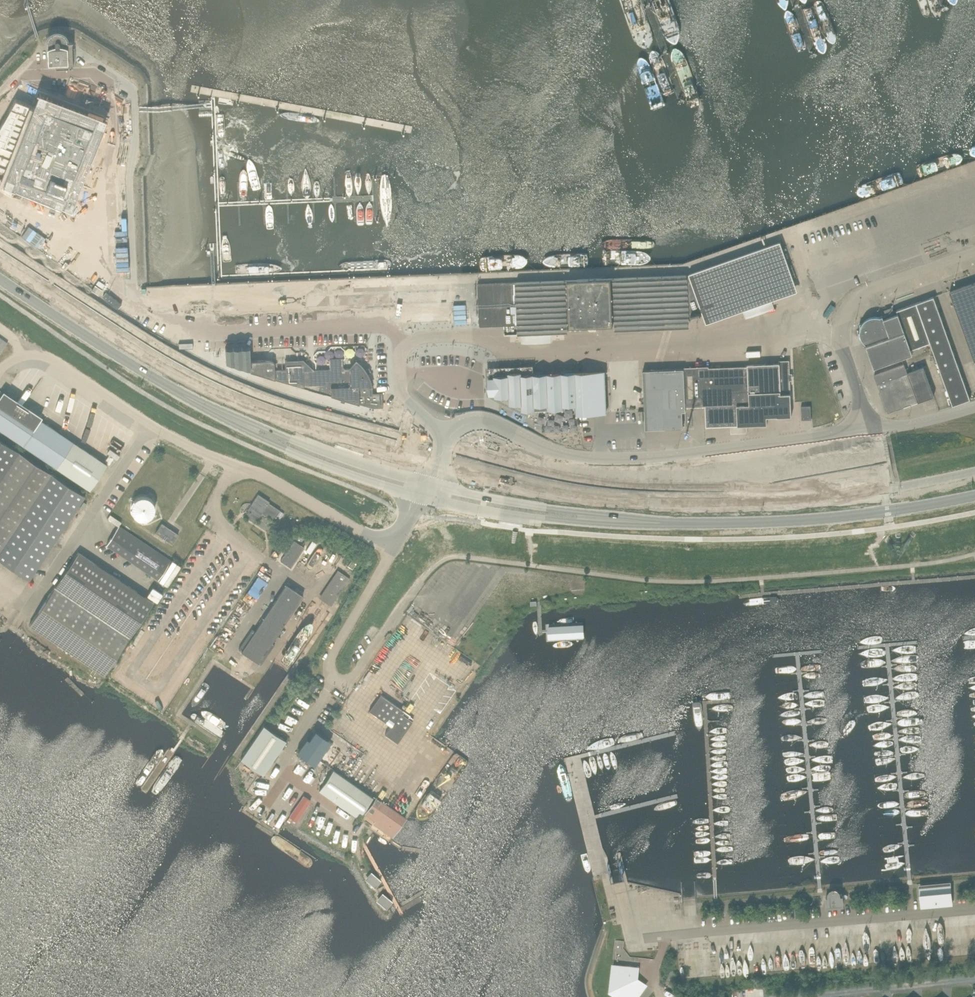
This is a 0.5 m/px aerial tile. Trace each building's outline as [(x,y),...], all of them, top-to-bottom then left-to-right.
[(42,33),(44,65),(64,64),(63,50),(67,50),(67,41),(62,41),(62,32),(42,33)] [(0,125),(0,187),(11,194),(15,188),(70,210),(98,140),(106,118),(38,91),(33,105),(15,99),(0,125)] [(780,241),(687,274),(477,282),(479,326),(518,324),(518,333),(525,333),(525,341),(549,340),(549,332),(567,331),(567,322),(569,322),(569,326),(588,325),(588,326),(590,328),(597,328),(597,325),(613,324),(613,321),(689,317),(691,317),(691,315),(700,313),(700,315),(703,313),(703,314),(726,306),(732,313),(743,309),(748,316),(772,307),(770,299),(785,294),(782,286),(795,282),(780,241)] [(950,291),(974,360),(974,281),(950,291)] [(98,295),(102,289),(95,284),(91,290),(98,295)] [(934,296),(916,303),(930,341),(952,405),(970,398),(934,296)] [(865,321),(859,323),(861,328),(861,334),(863,339),(866,343),(874,366),(913,352),(911,348),(930,341),(916,303),(897,310),(894,311),(893,309),(889,311),(885,312),(886,314),(883,315),(882,315),(880,316),(874,316),(869,317),(865,321)] [(283,344),(225,347),(225,361),(250,368),(250,371),(275,378),(307,388),(320,391),(336,396),(345,396),(345,399),(359,403),(372,407),(382,407),(382,392),(369,392),(369,388),(369,384),(368,382),(367,379),(365,374),(368,372),(366,368),(363,370),(361,367),(358,364),(356,362),(354,367),(344,368),(343,366),(342,359),(336,359),(329,360),(329,367),(328,369),(316,369),(311,369),(301,361),(284,362),(283,344)] [(685,396),(685,406),(705,406),(706,426),(767,423),(766,416),(777,415),(777,416),(791,415),(789,359),(779,360),(779,362),(747,364),(747,365),(709,367),(708,365),(696,366),(697,396),(685,396)] [(874,373),(877,383),(906,373),(903,363),(874,373)] [(888,412),(934,395),(923,366),(906,373),(877,383),(881,393),(878,394),(880,398),(883,398),(888,412)] [(686,410),(685,406),(685,396),(684,368),(643,369),(645,428),(683,427),(682,410),(686,410)] [(499,384),(497,384),(497,390),(500,390),(500,394),(509,394),(510,403),(522,402),(522,408),(535,408),(535,415),(542,414),(546,414),(545,402),(547,401),(548,414),(578,413),(593,412),(593,411),(604,411),(604,412),(606,412),(604,376),(603,376),(603,372),(604,372),(604,371),(564,372),(562,372),(533,373),(520,374),(520,376),(518,376),(499,377),(499,384)] [(106,463),(73,441),(3,394),(0,399),(0,429),(56,466),(90,489),(106,463)] [(801,419),(811,419),(810,405),(801,405),(801,419)] [(29,579),(85,496),(0,439),(0,560),(29,579)] [(249,512),(246,517),(255,522),(262,512),(273,519),(279,510),(268,502),(269,501),(258,493),(250,504),(253,506),(250,510),(249,512)] [(131,505),(131,508),(131,510),(132,512),(133,514),(135,516),(137,517),(139,518),(141,519),(143,519),(145,519),(148,518),(150,517),(151,515),(153,513),(154,511),(154,509),(154,507),(154,505),(153,502),(152,500),(151,499),(149,497),(147,496),(145,496),(142,496),(140,496),(138,497),(136,498),(134,499),(133,501),(132,503),(131,505)] [(172,543),(178,534),(161,522),(155,532),(172,543)] [(170,560),(119,525),(106,544),(158,579),(170,560)] [(290,567),(304,547),(294,540),(280,560),(290,567)] [(104,674),(129,637),(153,601),(78,551),(29,624),(104,674)] [(319,597),(331,605),(349,578),(337,570),(319,597)] [(258,662),(261,664),(274,643),(271,641),(303,595),(286,584),(255,630),(251,628),(238,648),(241,650),(258,662)] [(573,636),(572,626),(549,627),(549,637),(573,636)] [(317,685),(308,680),(303,688),(311,694),(317,685)] [(380,694),(369,710),(385,722),(389,717),(393,721),(385,733),(397,742),(412,720),(408,717),(410,714),(406,712),(380,694)] [(240,758),(263,774),(286,740),(263,725),(240,758)] [(303,744),(298,751),(314,762),(316,761),(323,750),(330,741),(315,731),(310,739),(307,737),(302,743),(303,744)] [(358,817),(372,796),(333,769),(319,790),(358,817)] [(311,800),(303,795),(289,816),(296,821),(311,800)] [(374,820),(372,823),(392,837),(406,817),(376,796),(364,813),(374,820)] [(372,873),(367,878),(375,886),(380,880),(372,873)] [(959,884),(932,887),(933,905),(960,903),(959,884)] [(827,895),(826,895),(827,906),(843,905),(842,894),(840,894),(840,892),(839,891),(838,889),(837,888),(836,888),(834,887),(832,888),(830,889),(828,890),(827,892),(827,894),(827,895)] [(392,901),(383,894),(378,899),(387,907),(392,901)] [(646,984),(636,979),(638,967),(610,964),(606,991),(615,996),(636,996),(646,984)]
